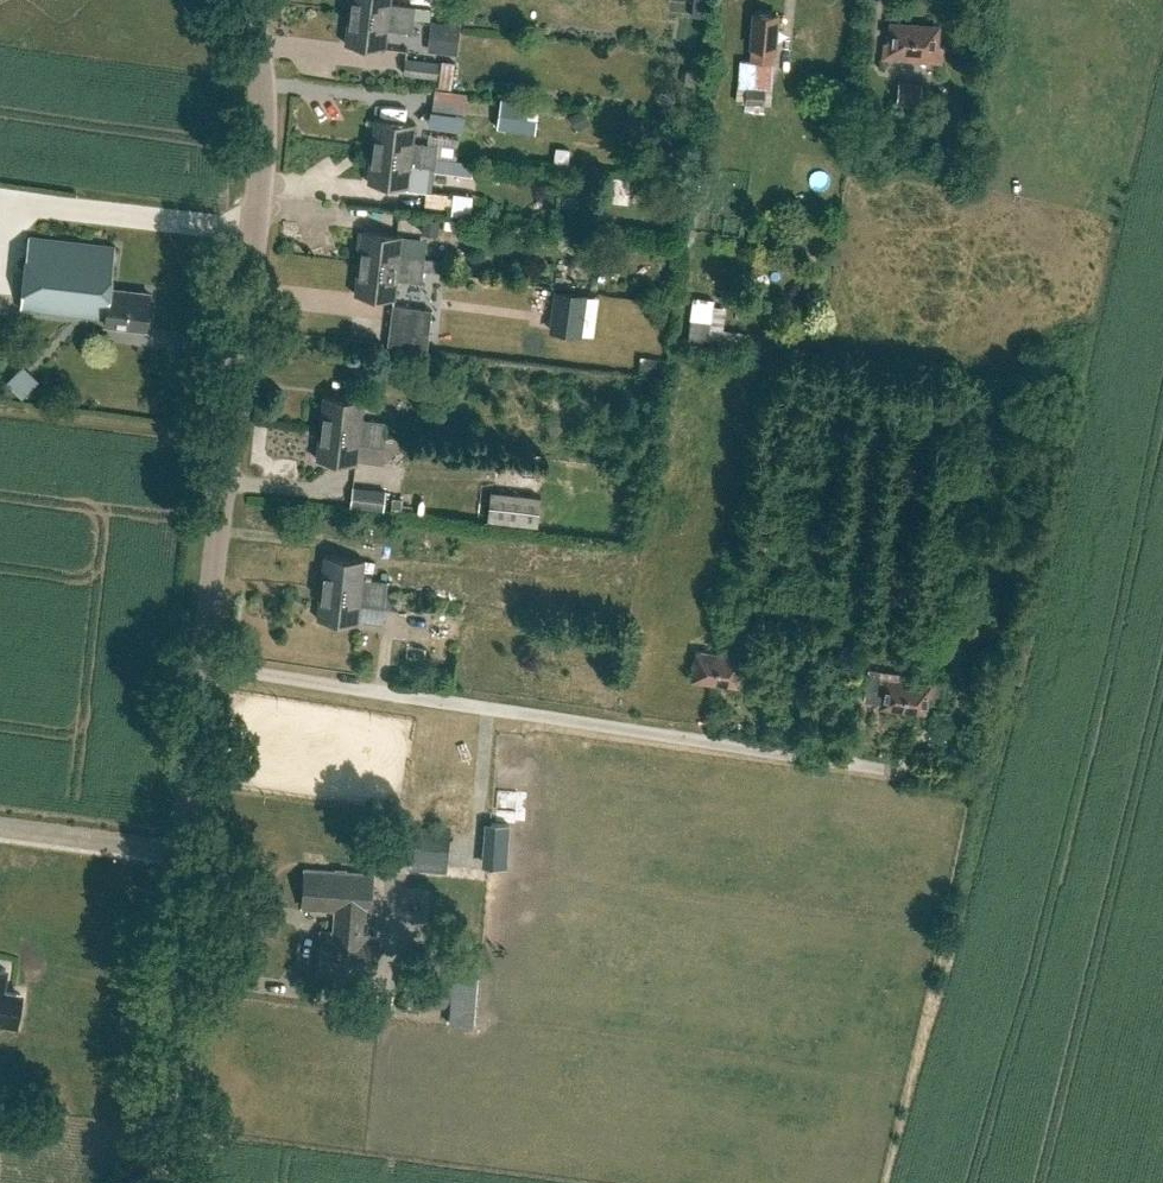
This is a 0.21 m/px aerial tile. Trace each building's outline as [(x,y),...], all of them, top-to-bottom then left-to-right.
[(414,18),(415,5),(390,3),(391,0),(351,0),(349,11),(414,18)] [(412,31),(414,18),(349,11),(346,43),(385,47),(387,28),(412,31)] [(772,62),(774,47),(777,13),(755,11),(750,60),(772,62)] [(434,48),(464,50),(467,22),(437,19),(434,48)] [(936,46),(938,26),(891,22),(889,42),(885,42),(884,55),(940,61),(941,47),(936,46)] [(437,76),(439,61),(407,57),(405,72),(437,76)] [(918,100),(919,83),(898,82),(897,98),(918,100)] [(465,113),(468,92),(435,88),(432,109),(465,113)] [(765,105),(766,90),(746,89),(745,103),(765,105)] [(539,104),(500,98),(496,128),(535,133),(539,104)] [(372,149),(436,157),(438,144),(413,141),(415,122),(375,117),(372,149)] [(372,149),(368,181),(407,186),(410,166),(429,169),(435,169),(471,173),(473,160),(456,158),(436,157),(372,149)] [(425,204),(452,207),(454,192),(427,189),(425,204)] [(459,209),(479,209),(479,191),(459,191),(459,209)] [(422,234),(439,235),(440,217),(424,216),(422,234)] [(362,229),(359,261),(423,268),(424,256),(399,253),(402,234),(362,229)] [(146,327),(151,290),(111,285),(116,244),(29,234),(20,305),(106,315),(105,322),(146,327)] [(421,281),(423,268),(359,261),(355,293),(394,297),(396,278),(421,281)] [(551,330),(580,334),(585,295),(557,291),(551,330)] [(712,337),(718,304),(691,299),(688,312),(697,314),(693,334),(712,337)] [(430,326),(432,308),(394,304),(392,321),(430,326)] [(28,393),(43,376),(28,362),(13,379),(28,393)] [(320,426),(385,433),(386,421),(361,418),(363,398),(324,394),(320,426)] [(384,446),(385,433),(320,426),(317,458),(356,463),(358,444),(384,446)] [(383,512),(386,490),(353,485),(350,508),(383,512)] [(537,524),(540,496),(492,491),(489,519),(537,524)] [(325,554),(321,586),(386,593),(387,580),(378,579),(362,577),(364,558),(325,554)] [(384,606),(386,593),(321,586),(317,618),(357,622),(359,603),(384,606)] [(737,626),(739,609),(727,607),(726,614),(725,613),(723,624),(737,626)] [(696,660),(693,679),(716,682),(722,647),(720,647),(719,653),(697,650),(696,660)] [(748,667),(750,651),(722,647),(716,682),(734,685),(736,676),(741,676),(743,666),(748,667)] [(910,710),(915,675),(870,668),(865,699),(882,702),(881,706),(910,710)] [(915,675),(910,710),(927,712),(929,699),(941,701),(941,695),(944,679),(915,675)] [(489,862),(515,865),(519,819),(493,816),(489,862)] [(448,865),(451,831),(387,826),(384,859),(448,865)] [(305,868),(303,902),(322,904),(322,908),(337,909),(335,937),(321,936),(318,970),(374,974),(377,936),(368,935),(370,912),(372,873),(305,868)] [(454,960),(454,955),(407,952),(404,1003),(450,1007),(451,989),(454,960)] [(450,1007),(448,1021),(472,1023),(477,966),(453,964),(451,989),(450,1007)] [(0,967),(0,1020),(15,1022),(20,992),(1,989),(5,968),(0,967)]
